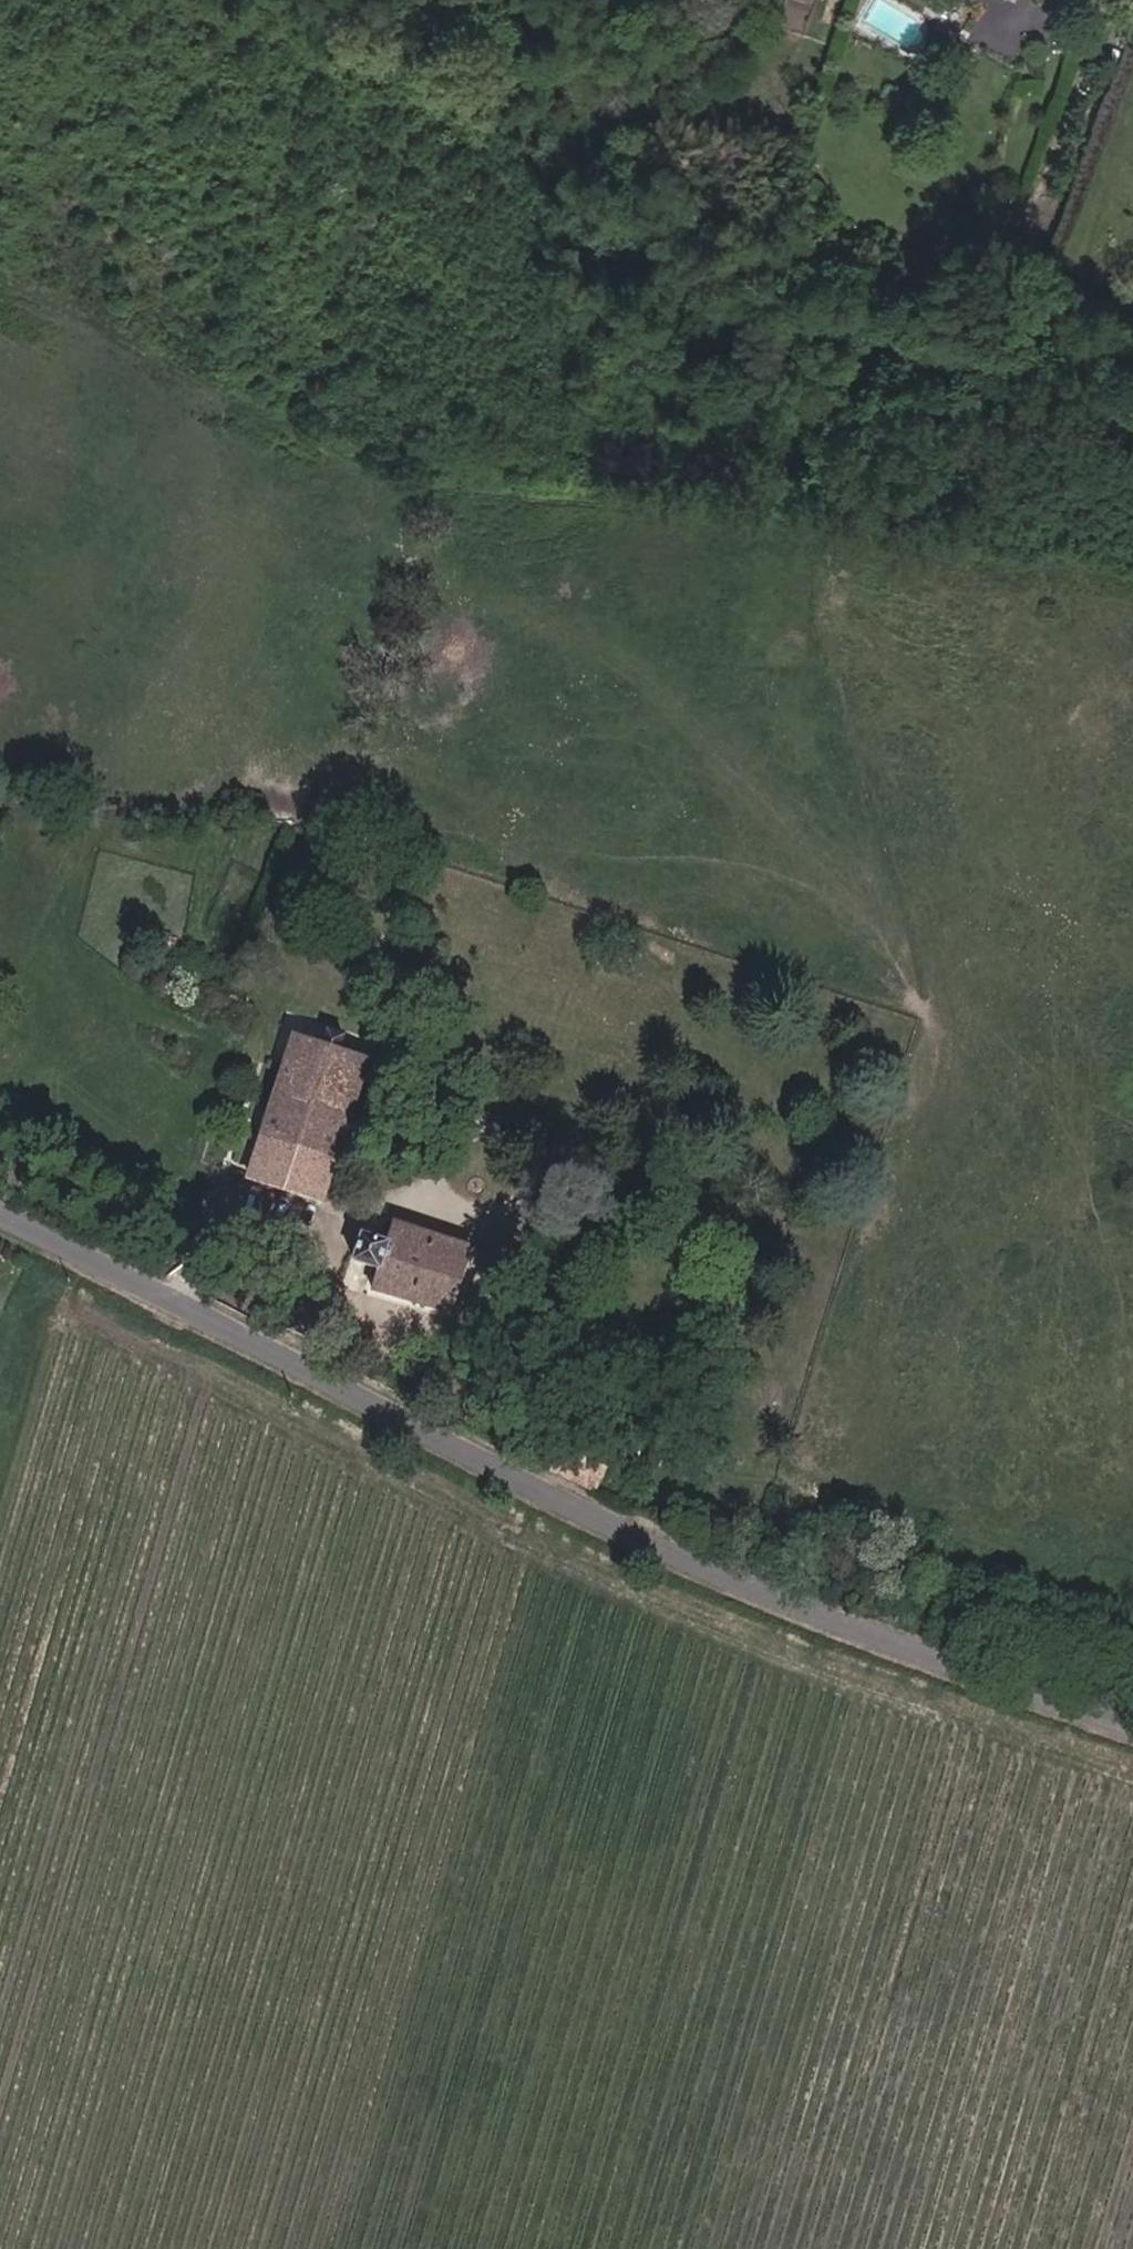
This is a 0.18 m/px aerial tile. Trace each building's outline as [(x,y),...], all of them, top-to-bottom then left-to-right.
[(309,1203),(357,1062),(343,1057),(346,1046),(336,1043),(338,1036),(321,1031),(318,1038),(292,1029),(241,1179),(309,1203)] [(368,1271),(361,1293),(442,1318),(462,1254),(385,1229),(379,1247),(354,1240),(347,1265),(368,1271)] [(532,1438),(521,1460),(584,1492),(596,1469),(532,1438)]
